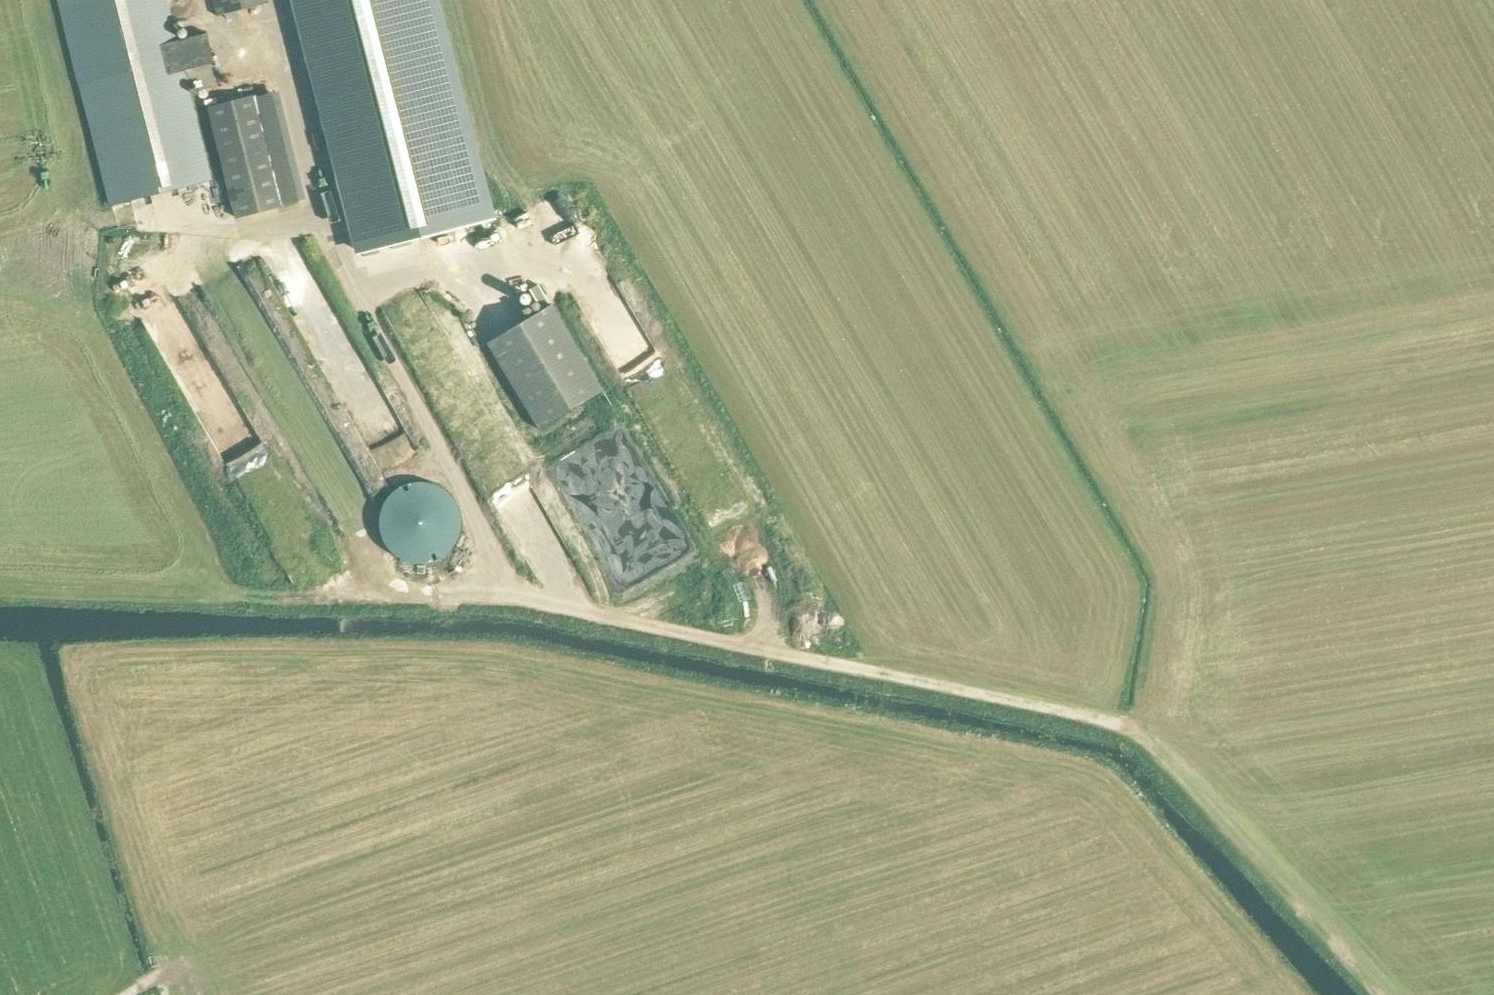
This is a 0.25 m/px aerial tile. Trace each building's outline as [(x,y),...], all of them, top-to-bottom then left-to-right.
[(111,204),(208,180),(181,71),(213,63),(206,34),(174,42),(163,0),(60,0),(111,204)] [(218,15),(266,3),(265,0),(214,0),(218,15)] [(358,253),(493,218),(437,0),(293,0),(358,253)] [(236,217),(282,206),(255,96),(208,108),(236,217)] [(541,310),(550,305),(538,285),(529,291),(541,310)] [(541,310),(487,342),(539,429),(603,390),(551,304),(550,305),(541,310)] [(394,483),(390,555),(453,558),(457,487),(394,483)]
